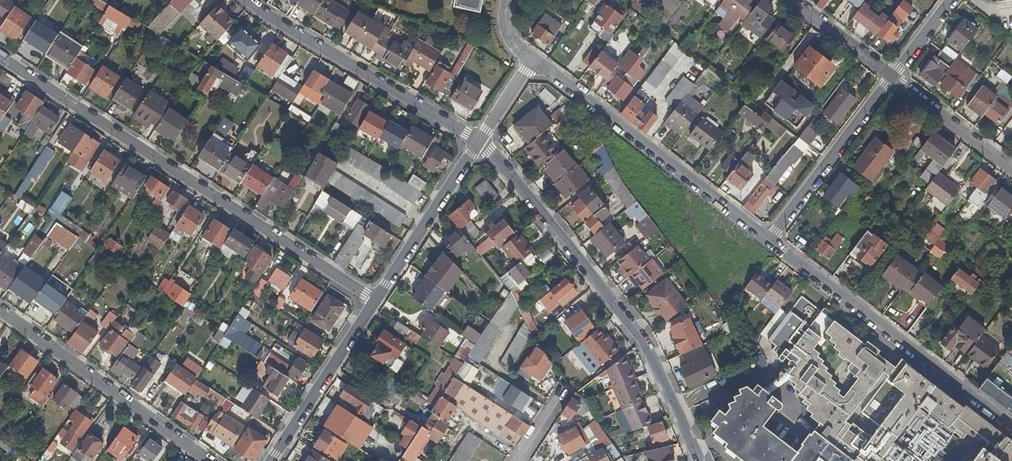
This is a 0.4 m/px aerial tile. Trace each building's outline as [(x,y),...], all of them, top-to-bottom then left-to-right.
[(5,18),(13,5),(6,0),(0,0),(0,15),(5,18)] [(105,12),(109,6),(99,0),(85,0),(105,12)] [(171,2),(147,28),(155,33),(159,35),(191,0),(173,0),(171,2)] [(298,4),(315,15),(324,0),(300,0),(298,4)] [(340,29),(349,15),(329,1),(330,0),(324,0),(315,15),(332,26),(333,25),(340,29)] [(454,5),(481,10),(483,0),(455,0),(454,5)] [(583,4),(590,8),(596,0),(586,0),(583,4)] [(713,15),(722,21),(717,28),(726,35),(738,20),(743,24),(749,16),(752,11),(748,8),(753,1),(752,0),(724,0),(713,15)] [(821,12),(828,2),(827,1),(826,0),(821,0),(815,7),(821,12)] [(857,12),(867,0),(841,0),(857,12)] [(637,5),(632,1),(628,7),(642,17),(644,14),(638,9),(639,7),(637,5)] [(762,1),(750,16),(760,24),(766,17),(772,9),(762,1)] [(895,12),(909,23),(917,10),(903,1),(895,12)] [(120,7),(111,2),(109,6),(117,10),(120,7)] [(0,27),(0,30),(15,40),(30,17),(13,6),(0,27)] [(121,30),(124,32),(132,19),(117,10),(109,6),(105,12),(98,23),(102,25),(107,18),(117,25),(113,32),(117,35),(121,30)] [(222,14),(215,8),(200,25),(217,41),(233,23),(226,16),(225,18),(221,15),(222,14)] [(588,31),(607,45),(612,39),(609,36),(622,20),(620,19),(622,16),(613,9),(611,12),(606,8),(588,31)] [(49,13),(43,9),(24,39),(46,54),(55,41),(40,31),(44,24),(43,23),(49,13)] [(856,22),(875,37),(884,24),(865,10),(856,22)] [(352,36),(378,53),(385,42),(379,38),(384,30),(357,13),(345,32),(352,36)] [(892,14),(886,22),(887,23),(895,29),(901,21),(892,14)] [(743,24),(741,26),(759,40),(773,22),(766,17),(760,24),(750,16),(749,16),(743,24)] [(945,42),(960,53),(977,31),(962,20),(945,42)] [(895,29),(887,23),(877,36),(885,42),(887,39),(892,43),(898,35),(896,34),(898,32),(895,29)] [(542,25),(539,29),(551,39),(554,35),(542,25)] [(776,25),(764,41),(781,54),(793,37),(776,25)] [(539,29),(536,26),(529,35),(544,47),(551,39),(539,29)] [(229,44),(238,52),(247,60),(260,46),(259,44),(254,39),(242,29),(229,44)] [(54,59),(69,68),(81,49),(59,34),(55,41),(46,54),(45,55),(53,60),(54,59)] [(263,40),(257,35),(254,39),(259,44),(263,40)] [(378,53),(352,36),(351,38),(377,55),(378,53)] [(697,36),(692,43),(698,48),(703,40),(697,36)] [(411,54),(386,39),(385,42),(378,53),(377,55),(376,56),(383,60),(384,58),(402,69),(408,59),(411,54)] [(408,59),(431,72),(441,53),(425,43),(421,50),(416,46),(411,54),(408,59)] [(258,66),(278,79),(279,79),(282,74),(287,66),(292,58),(286,54),(271,44),(258,66)] [(456,66),(462,69),(474,48),(468,45),(456,66)] [(629,48),(616,65),(623,70),(637,81),(645,71),(638,65),(642,59),(629,48)] [(955,60),(957,58),(943,48),(940,52),(939,51),(930,63),(929,62),(919,76),(934,88),(943,75),(955,60)] [(829,65),(808,49),(791,71),(810,85),(813,81),(819,86),(826,76),(822,73),(829,65)] [(244,64),(247,60),(238,52),(235,55),(244,64)] [(67,73),(85,85),(94,70),(82,63),(86,57),(80,53),(67,73)] [(581,67),(587,71),(596,59),(590,55),(581,67)] [(596,59),(587,71),(604,85),(616,69),(599,56),(596,59)] [(296,60),(292,58),(287,66),(291,68),(296,60)] [(955,60),(943,75),(949,80),(964,91),(969,95),(973,89),(977,85),(978,84),(976,83),(972,79),(957,69),(961,64),(955,60)] [(661,61),(645,83),(655,90),(671,68),(661,61)] [(832,68),(829,65),(822,73),(826,76),(832,68)] [(119,78),(102,66),(89,86),(107,97),(119,78)] [(291,68),(287,66),(282,74),(286,76),(291,68)] [(462,69),(456,66),(451,75),(450,76),(456,80),(462,69)] [(227,99),(233,103),(245,86),(234,80),(226,75),(212,67),(199,89),(207,94),(210,89),(215,91),(219,85),(231,93),(227,99)] [(247,67),(241,78),(248,81),(253,70),(247,67)] [(450,76),(451,75),(436,67),(426,84),(447,96),(456,80),(450,76)] [(229,69),(226,75),(234,80),(238,74),(229,69)] [(623,70),(607,91),(621,102),(637,81),(623,70)] [(320,104),(340,116),(352,97),(328,82),(328,81),(313,71),(302,88),(287,111),(309,123),(320,104)] [(1009,83),(1011,79),(1002,71),(995,79),(1001,83),(991,96),(977,85),(973,89),(978,92),(967,107),(982,119),(984,115),(994,102),(1009,83)] [(0,77),(0,83),(6,87),(11,79),(3,73),(0,77)] [(197,77),(192,73),(183,87),(189,90),(197,77)] [(299,85),(286,76),(282,74),(279,79),(296,89),(298,86),(299,85)] [(671,103),(676,106),(679,103),(685,95),(692,85),(683,77),(665,101),(670,105),(671,103)] [(692,85),(685,95),(689,98),(703,80),(699,77),(692,85)] [(142,90),(125,79),(113,98),(130,108),(142,90)] [(302,88),(298,86),(296,89),(279,79),(278,79),(266,98),(287,111),(302,88)] [(463,80),(452,99),(472,110),(483,92),(463,80)] [(964,91),(949,80),(942,89),(957,100),(964,91)] [(779,83),(763,105),(795,129),(811,107),(779,83)] [(0,90),(0,93),(14,102),(16,100),(0,90)] [(843,90),(823,116),(835,125),(855,99),(843,90)] [(19,126),(26,131),(41,107),(44,103),(27,92),(17,108),(26,115),(19,126)] [(170,106),(149,92),(133,117),(148,126),(151,123),(157,127),(168,110),(170,106)] [(5,117),(14,102),(0,93),(0,125),(5,117)] [(644,107),(633,98),(620,115),(645,134),(656,119),(649,113),(644,120),(638,115),(644,107)] [(370,109),(371,109),(371,108),(358,100),(355,106),(354,106),(346,120),(359,128),(370,109)] [(751,105),(746,101),(739,110),(749,117),(747,120),(753,124),(755,122),(764,129),(771,120),(751,105)] [(994,102),(984,115),(998,126),(1008,113),(994,102)] [(676,106),(662,125),(669,130),(673,125),(683,132),(696,115),(679,103),(676,106)] [(59,119),(41,107),(26,131),(33,135),(37,129),(37,128),(38,126),(50,134),(59,119)] [(551,117),(555,123),(569,112),(565,107),(551,117)] [(542,134),(552,126),(538,108),(523,121),(524,122),(523,123),(517,130),(529,145),(542,134)] [(156,129),(176,142),(188,123),(168,110),(157,127),(156,129)] [(376,115),(369,111),(360,128),(379,139),(380,136),(390,119),(383,115),(381,118),(376,115)] [(224,116),(215,129),(225,136),(234,124),(224,116)] [(5,117),(0,125),(0,131),(4,133),(12,121),(5,117)] [(398,121),(391,117),(390,119),(380,136),(399,148),(401,144),(409,131),(401,127),(397,124),(398,121)] [(689,136),(709,151),(721,134),(702,120),(689,136)] [(523,123),(524,122),(523,121),(512,129),(526,147),(529,145),(517,130),(523,123)] [(345,128),(336,123),(329,135),(338,140),(345,128)] [(58,143),(73,152),(85,134),(70,125),(58,143)] [(433,140),(411,126),(409,131),(401,144),(423,157),(433,140)] [(805,128),(798,138),(807,145),(815,135),(805,128)] [(99,143),(85,134),(73,152),(87,161),(99,143)] [(524,148),(530,155),(532,153),(541,164),(544,161),(556,151),(542,134),(529,145),(526,147),(524,148)] [(932,134),(920,150),(937,163),(931,170),(936,174),(954,151),(932,134)] [(46,143),(48,144),(51,139),(47,136),(42,144),(44,145),(46,143)] [(584,145),(591,154),(603,145),(596,136),(584,145)] [(762,136),(757,143),(766,150),(772,143),(762,136)] [(341,141),(349,146),(351,142),(344,137),(341,141)] [(441,141),(435,137),(433,140),(423,157),(422,158),(425,159),(428,161),(437,148),(441,141)] [(922,142),(916,137),(911,143),(917,148),(922,142)] [(795,138),(742,209),(750,215),(755,208),(756,209),(804,145),(797,140),(795,138)] [(194,150),(200,153),(207,143),(201,139),(194,150)] [(230,154),(208,140),(207,143),(200,153),(198,156),(220,170),(230,154)] [(875,140),(852,170),(871,184),(893,154),(875,140)] [(594,153),(598,158),(606,151),(604,145),(594,153)] [(54,152),(46,147),(28,175),(31,177),(36,180),(54,152)] [(386,170),(348,147),(341,159),(381,181),(386,170)] [(446,154),(437,148),(428,161),(425,159),(423,162),(426,164),(425,166),(434,172),(436,169),(444,174),(451,163),(444,158),(446,154)] [(547,172),(556,182),(567,173),(576,166),(561,148),(556,151),(544,161),(551,169),(547,172)] [(241,160),(230,153),(230,154),(220,170),(241,183),(242,182),(252,165),(259,154),(251,149),(249,153),(245,153),(241,160)] [(119,161),(104,151),(90,172),(106,182),(119,161)] [(591,176),(595,182),(603,175),(612,168),(614,166),(611,161),(606,151),(598,158),(604,165),(591,176)] [(532,153),(530,155),(539,166),(541,164),(532,153)] [(307,175),(325,185),(337,164),(319,154),(307,175)] [(721,170),(728,176),(737,164),(730,159),(721,170)] [(728,176),(726,179),(733,184),(732,185),(741,192),(753,176),(737,164),(728,176)] [(273,179),(252,165),(242,182),(263,195),(273,179)] [(112,185),(133,199),(146,180),(124,166),(112,185)] [(567,174),(567,173),(556,182),(554,183),(555,184),(566,198),(588,180),(577,166),(567,174)] [(616,193),(628,209),(629,208),(636,202),(625,186),(612,168),(603,175),(616,193)] [(442,177),(444,174),(436,169),(434,172),(442,177)] [(421,193),(388,170),(381,181),(414,203),(421,193)] [(406,216),(334,171),(328,182),(399,227),(406,216)] [(976,188),(985,195),(995,182),(981,171),(971,184),(976,188)] [(426,182),(413,174),(408,182),(412,184),(421,190),(426,182)] [(959,191),(936,174),(924,190),(947,207),(956,195),(959,191)] [(325,185),(307,175),(304,180),(317,188),(316,190),(320,193),(325,185)] [(859,188),(841,175),(835,183),(847,192),(853,196),(859,188)] [(158,198),(162,201),(170,189),(152,177),(146,186),(151,189),(149,192),(158,198)] [(288,186),(274,177),(273,179),(263,195),(256,205),(265,211),(270,202),(282,210),(296,188),(290,184),(288,186)] [(28,181),(25,179),(14,196),(18,198),(29,182),(28,181)] [(486,180),(475,189),(488,205),(499,196),(486,180)] [(847,192),(835,183),(824,198),(830,202),(833,199),(839,203),(847,192)] [(959,191),(956,195),(961,199),(965,194),(964,193),(967,189),(963,186),(959,191)] [(602,204),(589,187),(578,196),(580,199),(571,206),(585,222),(595,235),(604,228),(599,222),(610,214),(604,207),(601,209),(599,211),(596,207),(599,206),(602,204)] [(983,205),(1005,221),(1007,218),(1011,212),(1011,211),(1011,198),(997,187),(989,198),(983,205)] [(967,201),(979,210),(983,205),(989,198),(985,195),(976,188),(967,201)] [(179,209),(185,213),(189,206),(191,202),(173,191),(167,201),(179,209)] [(343,223),(354,230),(363,217),(322,191),(314,205),(324,211),(328,205),(346,217),(343,223)] [(63,193),(47,217),(57,224),(61,218),(73,199),(63,193)] [(162,201),(158,198),(153,206),(152,206),(148,212),(153,215),(162,201)] [(872,202),(867,198),(863,202),(869,207),(872,202)] [(18,207),(30,215),(34,209),(22,201),(18,207)] [(469,202),(461,209),(460,208),(450,217),(460,229),(470,221),(466,215),(474,208),(469,202)] [(636,226),(646,239),(658,229),(636,202),(629,208),(640,223),(636,226)] [(571,210),(567,205),(555,214),(559,219),(571,210)] [(204,216),(189,206),(185,213),(176,226),(171,233),(180,238),(185,230),(192,234),(204,216)] [(185,213),(179,209),(170,223),(176,226),(185,213)] [(379,254),(391,235),(363,217),(354,230),(340,253),(351,260),(364,241),(359,238),(365,229),(368,230),(365,235),(376,242),(372,250),(379,254)] [(82,232),(61,218),(57,224),(79,238),(82,232)] [(489,244),(488,243),(483,248),(477,252),(481,256),(495,245),(497,248),(502,243),(506,240),(514,233),(502,219),(485,233),(492,241),(489,244)] [(203,237),(221,249),(224,244),(232,231),(214,220),(203,237)] [(909,226),(901,220),(897,226),(905,232),(909,226)] [(28,236),(34,225),(27,222),(22,232),(28,236)] [(48,236),(70,251),(72,247),(79,238),(57,224),(48,236)] [(624,243),(609,224),(604,228),(595,235),(591,238),(605,257),(624,243)] [(481,236),(473,225),(462,234),(471,244),(481,236)] [(148,241),(161,249),(170,235),(157,227),(148,241)] [(455,254),(465,250),(471,245),(471,244),(462,234),(457,228),(443,240),(451,250),(449,251),(453,256),(455,254)] [(235,251),(245,258),(254,244),(233,230),(232,231),(224,244),(235,251)] [(929,231),(924,238),(935,246),(946,254),(950,248),(938,239),(939,238),(929,231)] [(103,246),(82,232),(79,238),(83,241),(100,252),(103,246)] [(534,251),(520,234),(502,249),(516,266),(521,262),(531,254),(534,251)] [(830,242),(824,238),(815,250),(828,260),(842,241),(835,235),(830,242)] [(864,235),(847,258),(853,263),(855,261),(863,267),(864,266),(866,264),(871,267),(885,249),(872,239),(871,241),(864,235)] [(24,253),(31,259),(41,246),(44,241),(37,236),(24,253)] [(924,238),(922,236),(917,241),(931,252),(935,246),(924,238)] [(77,250),(83,241),(79,238),(72,247),(77,250)] [(483,248),(488,243),(484,238),(479,243),(483,248)] [(111,240),(106,247),(118,256),(123,248),(111,240)] [(235,251),(224,244),(221,249),(219,252),(230,260),(235,251)] [(471,245),(465,250),(470,255),(476,251),(471,245)] [(56,256),(41,246),(31,259),(46,269),(56,256)] [(637,246),(615,263),(619,268),(622,272),(619,274),(624,281),(626,279),(649,262),(637,246)] [(244,264),(250,268),(249,270),(250,270),(246,277),(255,283),(271,258),(255,247),(244,264)] [(538,255),(543,262),(553,256),(549,249),(538,255)] [(447,292),(466,272),(444,250),(426,276),(447,292)] [(351,260),(340,253),(334,262),(345,269),(351,260)] [(535,258),(531,254),(521,262),(516,266),(501,279),(502,280),(501,281),(510,291),(510,292),(517,305),(521,315),(528,310),(525,304),(522,305),(520,298),(516,291),(519,289),(521,291),(527,286),(524,281),(531,275),(526,268),(534,262),(535,258)] [(882,276),(902,291),(904,288),(916,272),(916,271),(896,256),(882,276)] [(7,291),(22,270),(6,259),(0,267),(0,286),(7,291)] [(663,275),(651,260),(649,262),(626,279),(631,285),(634,283),(637,287),(641,292),(663,275)] [(967,271),(959,265),(956,270),(959,272),(952,280),(970,294),(978,285),(975,282),(977,278),(973,275),(967,271)] [(268,281),(283,291),(291,279),(276,269),(268,281)] [(988,286),(997,274),(991,269),(985,277),(977,271),(973,275),(977,278),(988,286)] [(916,272),(904,288),(911,294),(913,292),(921,298),(930,304),(942,288),(925,275),(923,277),(916,272)] [(757,273),(746,288),(763,301),(766,297),(774,285),(757,273)] [(426,276),(415,297),(433,311),(447,292),(426,276)] [(165,279),(158,290),(162,293),(169,283),(169,282),(165,279)] [(576,293),(565,279),(550,291),(561,305),(576,293)] [(267,285),(260,280),(251,294),(258,298),(267,285)] [(297,301),(312,311),(323,293),(302,280),(291,297),(297,301)] [(662,315),(667,322),(687,306),(681,299),(680,300),(677,296),(665,282),(647,296),(662,315)] [(774,285),(766,297),(781,308),(792,293),(777,282),(774,285)] [(67,298),(46,283),(34,300),(55,315),(64,303),(67,298)] [(190,296),(169,283),(162,293),(164,295),(183,307),(190,296)] [(148,285),(139,297),(149,305),(158,293),(148,285)] [(501,294),(506,297),(510,292),(505,288),(501,294)] [(996,293),(1005,299),(1008,295),(999,288),(996,293)] [(478,363),(517,305),(510,292),(510,291),(510,292),(506,297),(498,309),(476,343),(474,346),(467,357),(475,361),(478,363)] [(913,292),(911,294),(919,300),(921,298),(913,292)] [(297,301),(291,297),(288,302),(294,306),(297,301)] [(329,297),(314,320),(329,330),(344,307),(329,297)] [(786,360),(789,362),(781,373),(782,374),(764,389),(758,385),(753,391),(748,387),(717,428),(713,434),(727,445),(748,460),(934,460),(955,433),(964,440),(968,434),(981,444),(977,450),(980,453),(974,460),(1011,460),(1011,440),(968,406),(966,408),(903,361),(898,368),(880,355),(883,352),(871,344),(869,346),(848,329),(823,310),(821,312),(802,297),(788,316),(780,309),(760,335),(776,347),(773,351),(781,358),(780,360),(783,363),(786,360)] [(1004,307),(1005,305),(1007,303),(1000,297),(996,302),(1004,307)] [(285,302),(279,298),(272,307),(278,311),(285,302)] [(86,318),(64,303),(55,315),(53,318),(75,333),(86,318)] [(463,334),(476,343),(498,309),(497,308),(493,314),(490,313),(486,319),(479,314),(474,322),(473,321),(470,326),(469,326),(463,334)] [(539,331),(528,310),(521,315),(525,322),(531,335),(531,336),(532,336),(539,331)] [(101,326),(108,331),(108,329),(114,322),(117,318),(107,311),(102,319),(104,321),(101,326)] [(593,328),(581,312),(565,323),(578,342),(587,335),(586,333),(589,331),(593,328)] [(96,318),(89,313),(86,318),(75,333),(69,340),(79,347),(77,349),(83,353),(94,338),(85,332),(96,318)] [(134,324),(140,328),(146,320),(140,315),(134,324)] [(240,328),(244,320),(237,315),(229,328),(225,335),(224,336),(249,352),(255,343),(237,331),(240,328)] [(424,331),(420,337),(438,348),(448,332),(425,317),(418,327),(424,331)] [(973,342),(976,344),(981,337),(986,331),(967,318),(958,330),(954,327),(941,344),(950,351),(954,346),(964,354),(973,342)] [(674,341),(680,355),(683,354),(700,346),(701,346),(689,319),(671,328),(676,340),(674,341)] [(246,332),(251,324),(244,320),(240,328),(246,332)] [(411,341),(416,334),(410,330),(397,322),(393,329),(405,337),(411,341)] [(511,369),(531,336),(531,335),(525,322),(500,362),(511,369)] [(135,336),(125,330),(123,333),(120,331),(122,328),(116,323),(110,331),(100,345),(119,358),(135,336)] [(222,324),(218,330),(225,335),(229,328),(222,324)] [(604,335),(599,329),(581,343),(602,365),(603,367),(620,351),(605,334),(604,335)] [(304,330),(294,346),(313,358),(323,342),(304,330)] [(145,337),(138,332),(135,336),(119,358),(110,370),(119,376),(123,371),(133,379),(140,369),(137,367),(130,362),(138,350),(136,349),(145,337)] [(383,364),(390,369),(405,346),(398,341),(384,332),(374,346),(376,347),(371,356),(383,364)] [(976,344),(968,355),(987,369),(1000,351),(981,337),(976,344)] [(79,347),(69,340),(68,342),(77,349),(79,347)] [(467,340),(455,359),(462,364),(465,361),(467,357),(474,346),(467,340)] [(519,368),(531,376),(539,381),(551,363),(536,343),(519,368)] [(602,365),(581,343),(573,350),(592,374),(602,365)] [(405,346),(390,369),(396,372),(411,350),(405,346)] [(703,353),(700,346),(683,354),(688,365),(678,370),(686,388),(713,376),(703,353)] [(143,353),(138,350),(130,362),(137,367),(138,365),(136,363),(143,353)] [(22,351),(10,366),(26,378),(38,362),(22,351)] [(552,351),(548,354),(552,360),(556,357),(552,351)] [(708,351),(703,353),(713,376),(718,374),(708,351)] [(264,362),(266,358),(268,355),(264,352),(262,355),(260,354),(259,355),(257,353),(255,356),(264,362)] [(1011,372),(1011,358),(1007,354),(1000,362),(1011,372)] [(635,378),(625,356),(607,369),(613,383),(615,387),(613,388),(623,409),(642,400),(639,393),(636,386),(637,386),(634,378),(635,378)] [(160,364),(151,357),(131,386),(139,391),(151,373),(154,372),(160,364)] [(277,371),(280,367),(266,358),(264,362),(276,371),(277,371)] [(297,381),(299,378),(308,364),(299,358),(290,373),(280,367),(277,371),(287,378),(289,375),(297,381)] [(429,399),(415,391),(414,393),(426,401),(429,403),(434,406),(444,392),(453,378),(462,364),(455,359),(444,375),(437,385),(429,399)] [(181,391),(186,395),(196,379),(202,370),(188,360),(182,369),(176,365),(165,380),(181,391)] [(479,370),(465,361),(462,364),(453,378),(467,387),(479,370)] [(1000,362),(980,389),(1011,413),(1011,372),(1000,362)] [(530,379),(531,376),(519,368),(518,371),(530,379)] [(45,396),(48,393),(57,380),(43,370),(39,376),(36,373),(28,384),(36,390),(30,397),(44,407),(49,399),(45,396)] [(276,397),(288,379),(287,378),(277,371),(276,371),(275,373),(277,375),(267,391),(276,397)] [(434,384),(437,385),(444,375),(441,373),(434,384)] [(399,389),(402,386),(389,377),(379,392),(391,401),(399,389)] [(299,378),(297,381),(296,383),(305,390),(309,385),(299,378)] [(444,400),(455,407),(459,410),(469,418),(494,434),(510,445),(515,448),(529,426),(484,398),(467,387),(453,378),(444,392),(448,395),(444,400)] [(181,391),(165,380),(163,384),(178,394),(181,391)] [(198,393),(216,404),(220,397),(221,396),(210,388),(209,391),(196,382),(190,391),(196,396),(198,393)] [(68,406),(75,411),(84,399),(64,385),(54,400),(66,409),(68,406)] [(368,406),(371,401),(348,386),(341,397),(356,407),(354,410),(368,419),(374,410),(368,406)] [(529,397),(512,386),(503,401),(520,412),(529,397)] [(717,428),(748,387),(747,386),(725,415),(719,411),(710,423),(717,428)] [(30,391),(25,388),(15,402),(17,404),(21,399),(23,400),(30,391)] [(406,388),(404,391),(410,395),(409,397),(415,400),(414,401),(423,407),(426,401),(414,393),(412,392),(410,391),(406,388)] [(800,394),(794,389),(797,395),(799,397),(803,410),(803,415),(814,423),(818,418),(815,416),(819,411),(813,407),(820,397),(811,390),(809,393),(804,388),(802,391),(803,393),(801,393),(800,394)] [(257,419),(270,400),(254,389),(241,408),(252,416),(257,419)] [(396,404),(403,392),(399,389),(391,401),(390,403),(396,404)] [(454,410),(455,407),(444,400),(448,395),(444,392),(434,406),(434,407),(449,417),(450,416),(453,416),(455,412),(454,410)] [(581,408),(583,405),(586,400),(575,393),(570,401),(571,401),(562,414),(570,420),(579,407),(581,408)] [(224,400),(220,397),(216,404),(212,409),(217,412),(224,400)] [(213,433),(233,445),(243,430),(224,417),(231,405),(224,400),(217,412),(209,424),(206,429),(212,433),(213,433)] [(642,402),(642,400),(623,409),(623,410),(642,402)] [(377,405),(371,401),(368,406),(374,410),(377,405)] [(623,410),(633,431),(647,426),(652,425),(644,401),(642,402),(623,410)] [(188,407),(181,402),(172,416),(194,430),(203,417),(196,412),(192,418),(184,413),(188,407)] [(434,406),(429,403),(425,408),(427,409),(420,419),(419,418),(417,421),(407,414),(404,418),(420,428),(431,412),(434,407),(434,406)] [(363,447),(374,428),(338,405),(327,425),(363,447)] [(449,417),(434,407),(431,412),(420,428),(410,444),(406,450),(402,456),(409,460),(422,460),(419,459),(421,457),(416,454),(427,437),(436,442),(439,438),(446,428),(448,423),(446,422),(449,417)] [(92,423),(75,411),(69,420),(75,425),(72,430),(82,437),(92,423)] [(403,439),(399,445),(406,450),(410,444),(420,428),(404,418),(403,417),(401,416),(400,418),(409,424),(402,433),(405,435),(403,439)] [(249,424),(260,431),(263,425),(252,418),(249,424)] [(199,430),(203,433),(206,429),(209,424),(205,421),(199,430)] [(667,440),(661,422),(652,425),(647,426),(653,444),(667,440)] [(578,424),(573,426),(574,428),(559,436),(569,454),(584,446),(577,432),(581,430),(578,424)] [(599,440),(605,435),(598,426),(592,430),(599,440)] [(127,452),(132,446),(137,438),(123,428),(107,450),(121,460),(127,452)] [(72,451),(82,437),(72,430),(68,434),(64,431),(62,435),(66,438),(61,444),(72,451)] [(337,443),(339,440),(325,432),(315,447),(333,459),(341,446),(337,443)] [(481,441),(468,432),(449,460),(468,460),(481,441)] [(508,448),(510,445),(494,434),(492,437),(508,448)] [(79,450),(93,460),(103,445),(96,440),(96,438),(92,435),(90,436),(89,435),(79,450)] [(258,448),(249,443),(243,439),(235,450),(252,460),(259,460),(266,450),(261,447),(260,450),(258,448)] [(167,453),(149,440),(139,455),(147,460),(161,460),(167,453)] [(7,452),(10,448),(0,441),(0,447),(7,452)] [(58,445),(53,441),(47,450),(52,453),(58,445)] [(727,445),(724,448),(741,460),(748,460),(727,445)] [(647,451),(649,460),(673,460),(672,453),(671,453),(669,447),(666,447),(647,451)] [(601,449),(591,455),(581,460),(582,460),(608,460),(601,449)] [(313,450),(306,460),(330,460),(313,450)]
